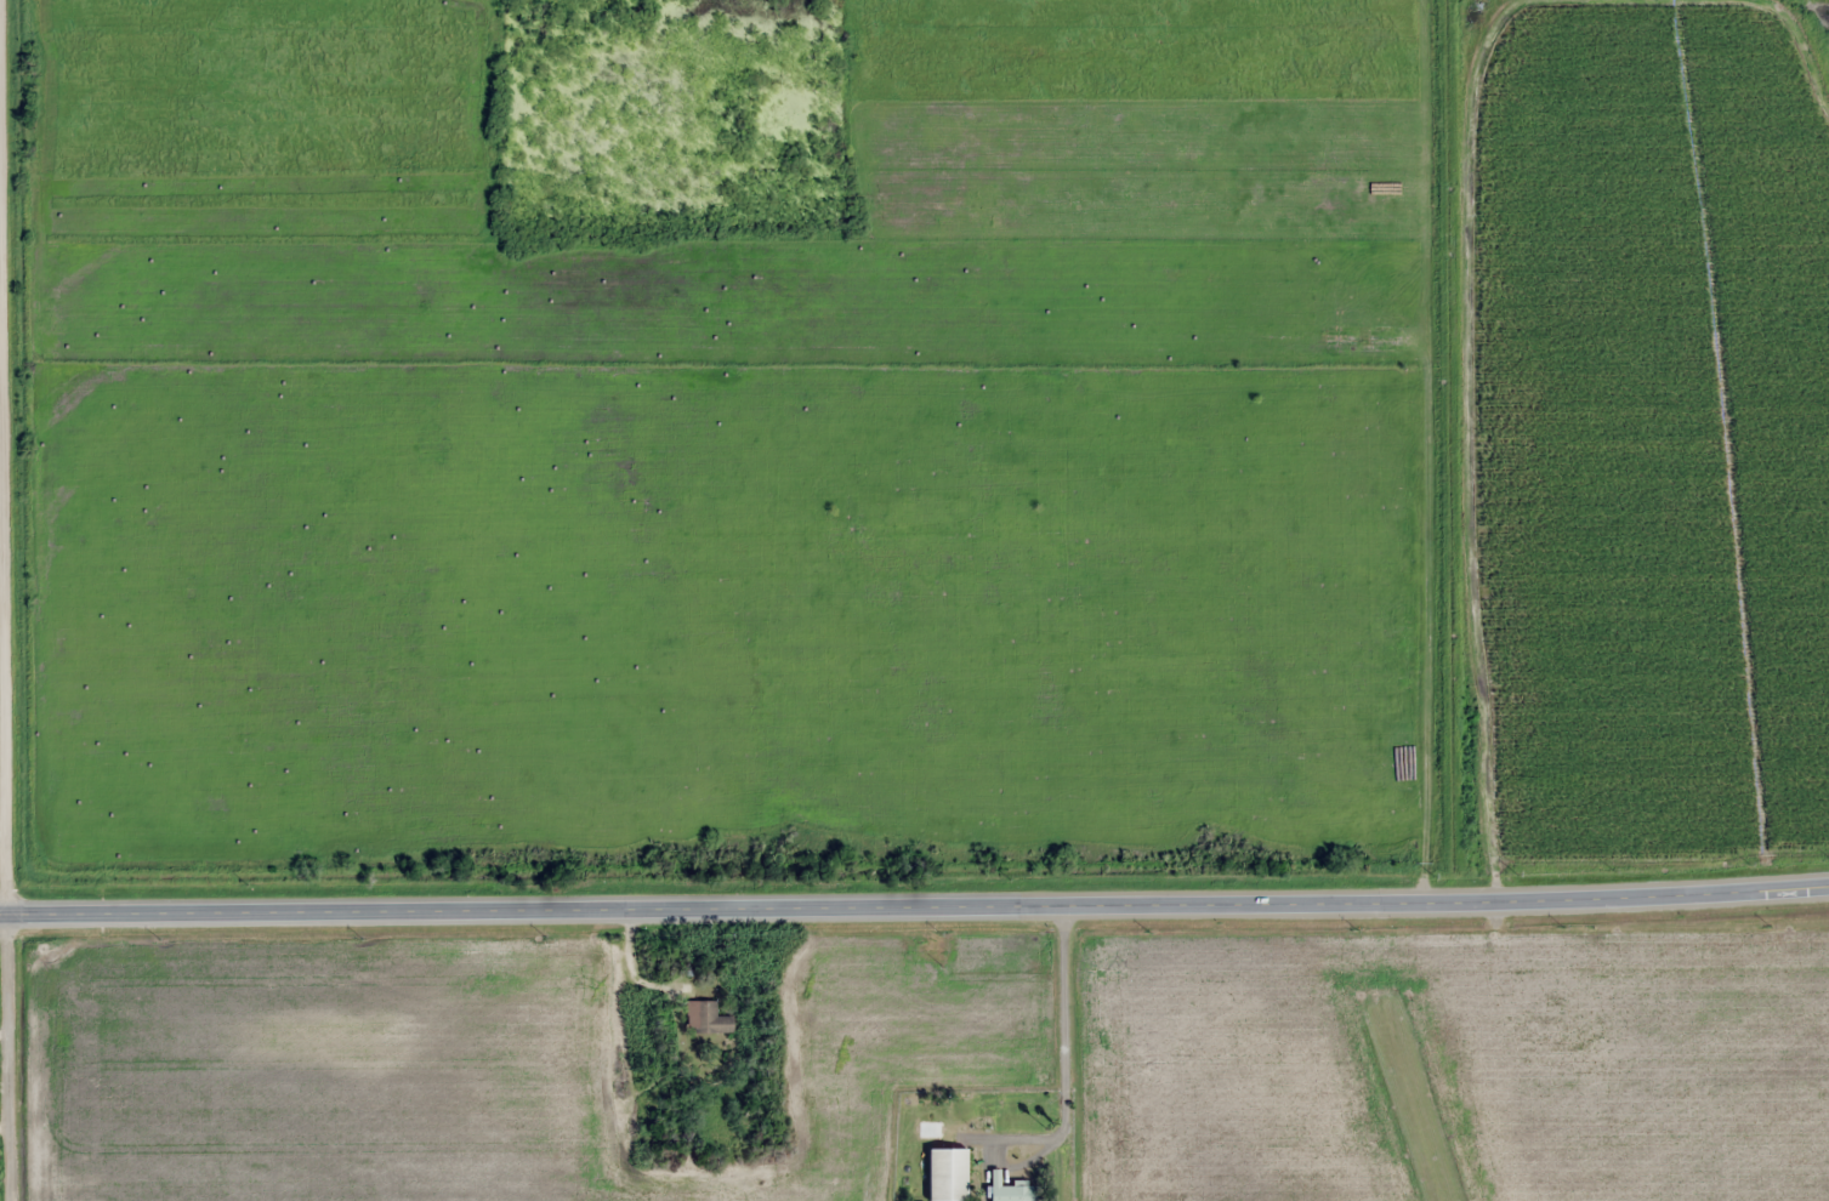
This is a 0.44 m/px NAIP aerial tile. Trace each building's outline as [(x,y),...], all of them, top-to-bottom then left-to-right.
[(717,1001),(687,1001),(687,1033),(734,1033),(734,1016),(717,1016),(717,1001)] [(926,1200),(965,1200),(965,1148),(926,1148),(926,1200)] [(1035,1183),(997,1183),(998,1170),(987,1170),(987,1200),(1034,1200),(1035,1183)]
